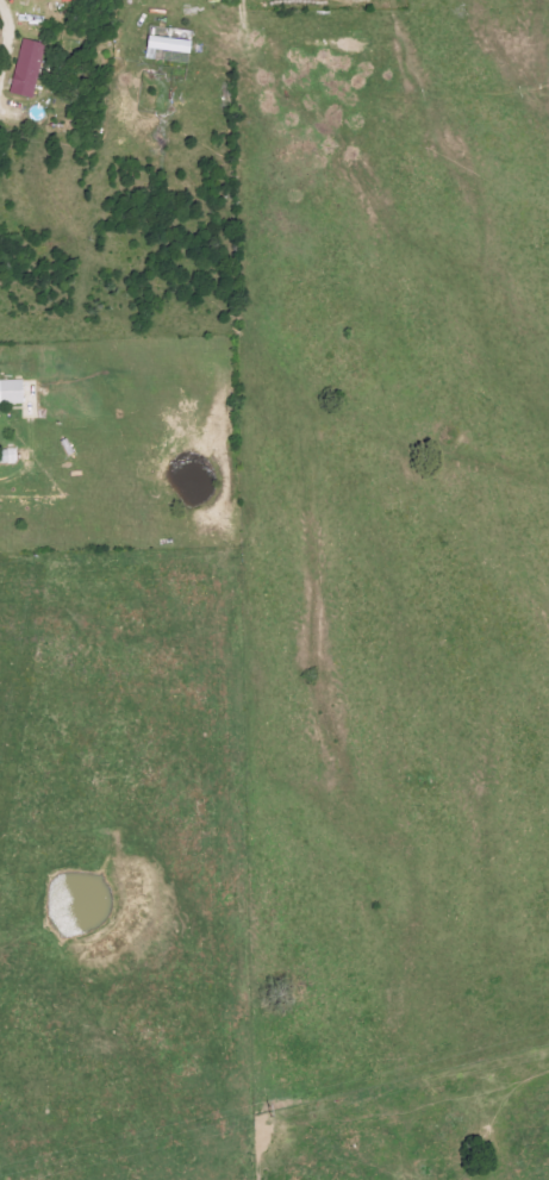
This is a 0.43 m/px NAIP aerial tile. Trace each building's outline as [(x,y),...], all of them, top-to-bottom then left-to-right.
[(32,100),(45,44),(22,39),(9,94),(32,100)] [(0,382),(0,405),(22,405),(21,381),(0,382)] [(16,465),(16,451),(0,451),(0,465),(16,465)]
